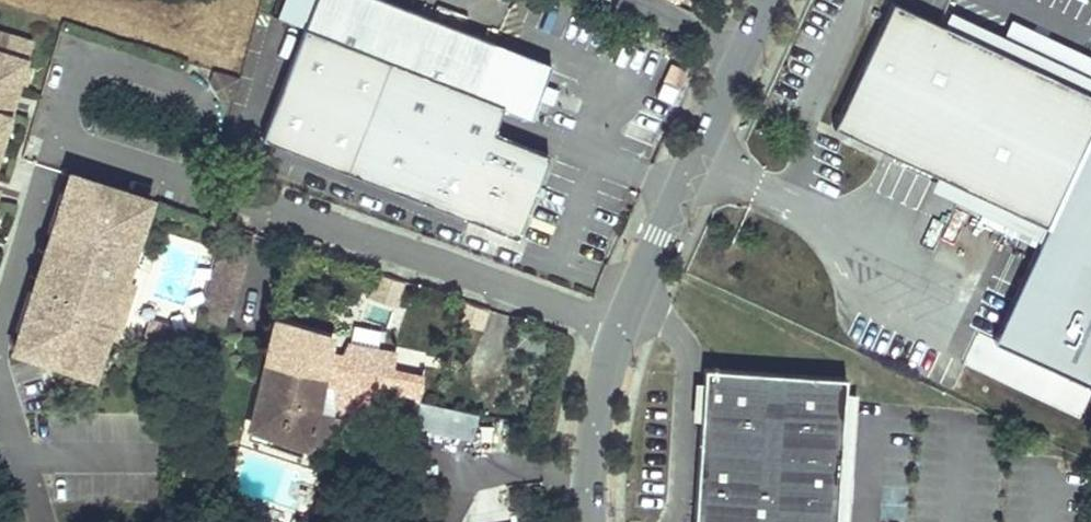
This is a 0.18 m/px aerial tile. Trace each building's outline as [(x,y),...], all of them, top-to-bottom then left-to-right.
[(501,106),(473,95),(493,43),(380,0),(314,0),(260,140),(515,238),(520,226),(522,226),(524,226),(526,225),(528,223),(528,222),(529,221),(529,218),(528,217),(527,215),(525,214),(547,156),(491,134),(501,106)] [(889,2),(832,129),(1044,226),(1090,125),(1090,96),(1084,92),(1000,53),(931,20),(889,2)] [(1013,24),(1000,53),(1084,92),(1090,77),(1090,60),(1013,24)] [(0,35),(0,143),(0,142),(5,143),(9,128),(5,127),(18,82),(23,83),(27,68),(23,67),(29,44),(0,35)] [(239,80),(214,72),(210,84),(219,100),(231,104),(239,80)] [(1089,139),(1076,165),(1090,172),(1090,140),(1089,139)] [(117,340),(134,288),(122,284),(149,199),(69,174),(63,193),(68,195),(55,232),(51,231),(45,249),(50,251),(42,276),(37,274),(31,293),(36,294),(24,332),(19,330),(13,349),(46,360),(46,361),(93,376),(106,336),(117,340)] [(417,226),(425,205),(350,176),(342,197),(417,226)] [(988,225),(974,254),(1022,278),(1036,250),(988,225)] [(229,310),(241,268),(215,261),(203,303),(229,310)] [(481,328),(487,308),(465,301),(459,321),(481,328)] [(157,351),(165,326),(151,322),(143,346),(157,351)] [(391,376),(396,355),(359,347),(353,347),(352,347),(347,350),(345,351),(343,354),(342,358),(327,355),(330,339),(276,322),(250,428),(287,440),(304,446),(306,446),(307,446),(308,445),(309,442),(316,413),(323,382),(328,383),(384,396),(386,397),(391,376)] [(353,343),(380,347),(382,332),(355,328),(353,343)] [(847,380),(705,372),(697,521),(839,521),(846,393),(847,380)] [(417,404),(422,383),(391,376),(386,397),(395,399),(409,402),(417,404)] [(378,421),(384,396),(328,383),(322,408),(378,421)] [(404,424),(409,402),(395,399),(390,421),(404,424)] [(330,447),(337,417),(316,413),(309,442),(330,447)] [(304,446),(287,440),(250,428),(247,439),(301,457),(304,446)] [(319,509),(325,492),(321,491),(318,499),(316,506),(315,508),(319,509)]
